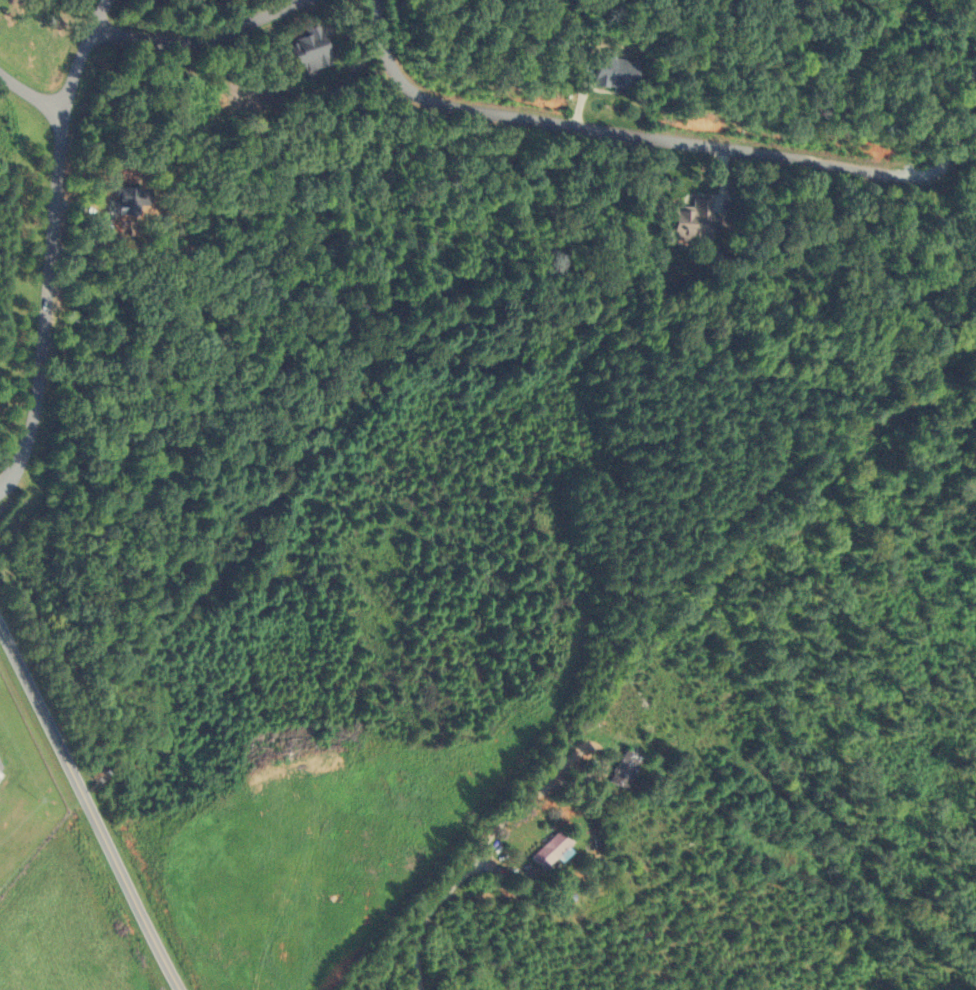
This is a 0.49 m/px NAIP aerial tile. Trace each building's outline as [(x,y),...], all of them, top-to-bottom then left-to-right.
[(282,37),(291,71),(325,63),(316,28),(282,37)] [(591,86),(632,88),(633,60),(592,58),(591,86)] [(708,200),(689,197),(687,208),(667,205),(663,238),(702,243),(708,200)] [(607,783),(624,790),(638,756),(621,749),(607,783)] [(541,872),(561,851),(569,842),(556,829),(527,858),(541,872)]
